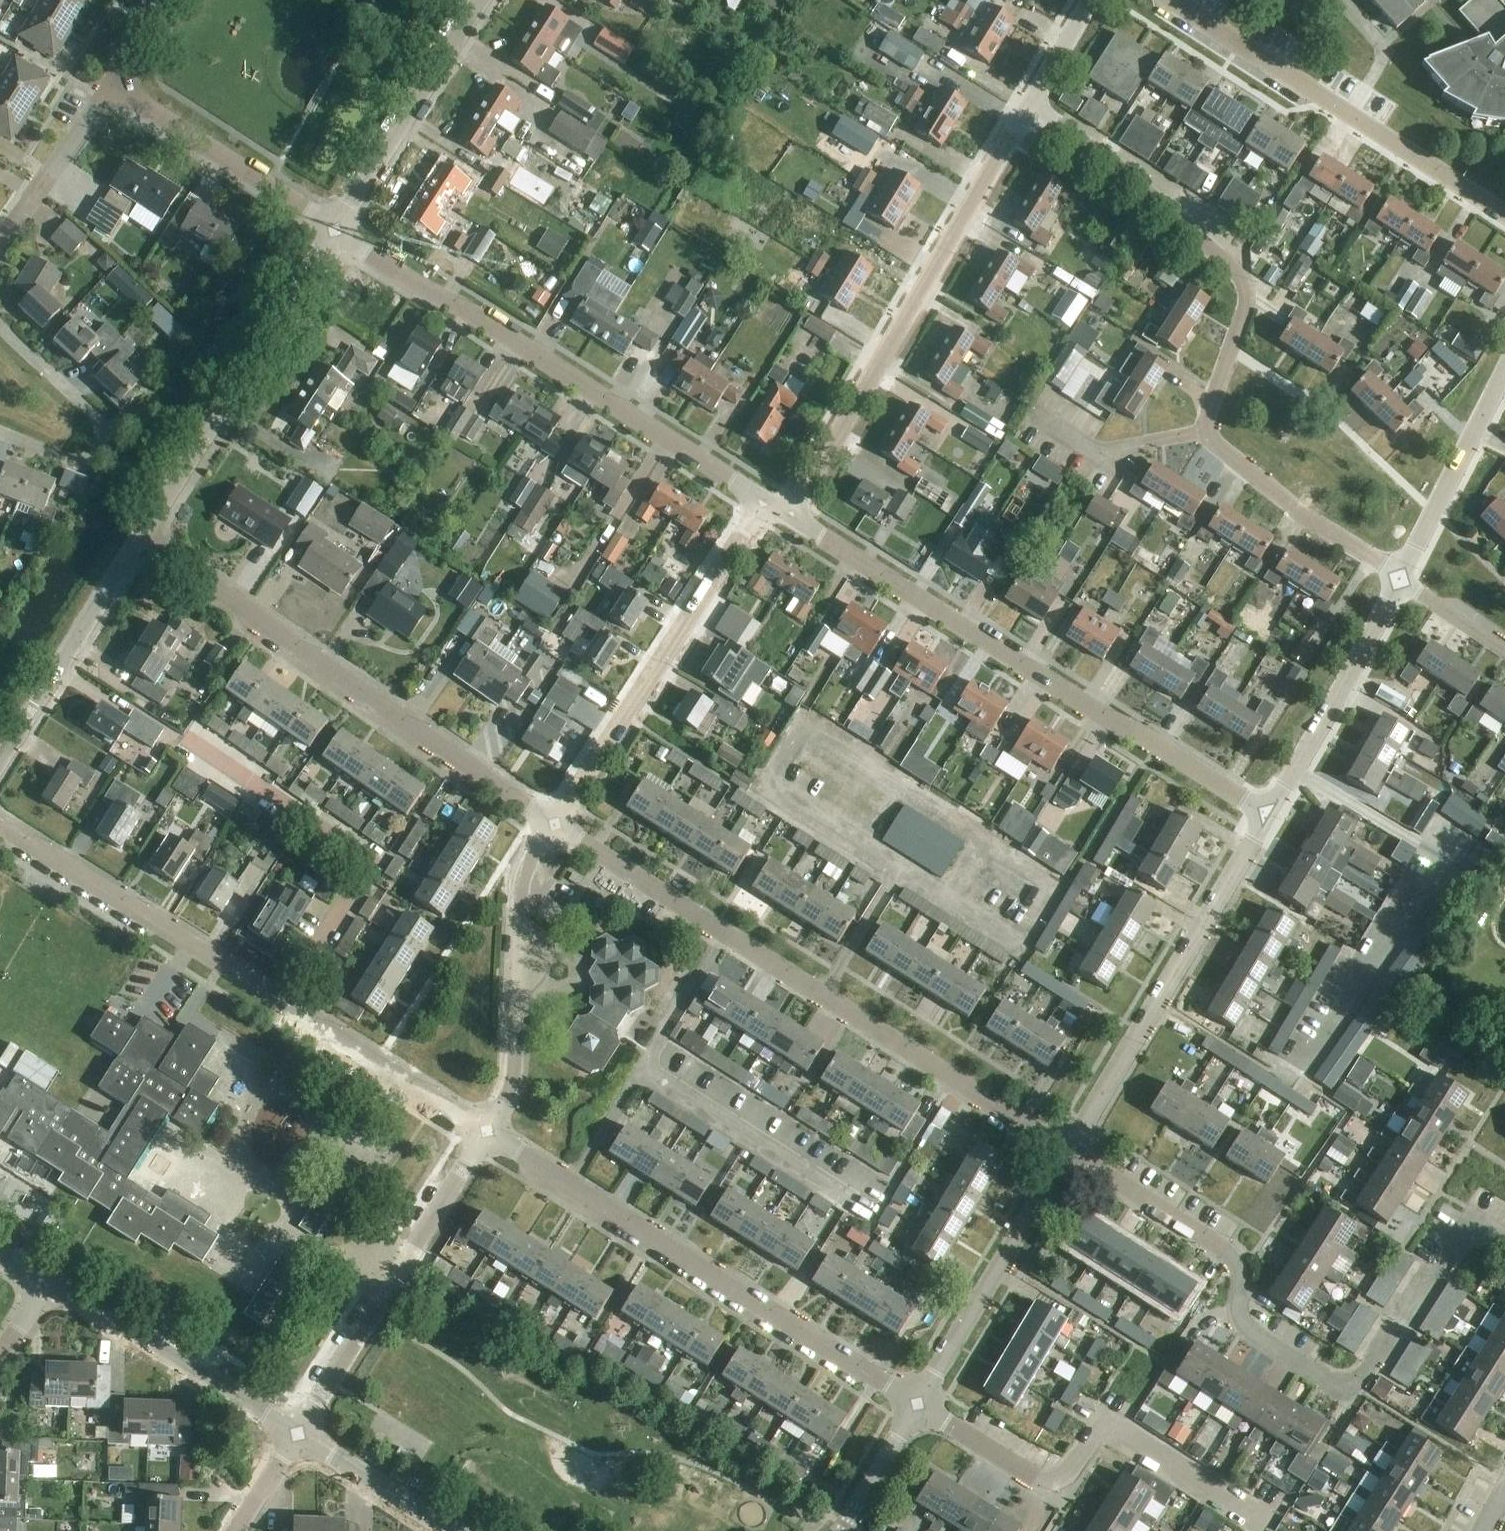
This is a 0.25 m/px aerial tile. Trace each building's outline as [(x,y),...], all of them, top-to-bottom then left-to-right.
[(66,38),(78,18),(52,0),(39,0),(36,4),(38,5),(32,16),(66,38)] [(78,18),(80,20),(89,5),(88,4),(90,0),(52,0),(78,18)] [(620,0),(603,0),(602,2),(614,10),(620,0)] [(633,4),(647,13),(652,4),(647,0),(635,0),(633,4)] [(945,10),(947,11),(954,16),(961,5),(953,0),(951,0),(945,10)] [(993,0),(992,0),(978,0),(971,11),(961,5),(954,16),(1002,45),(1016,23),(989,7),(993,0)] [(1393,0),(1369,0),(1380,12),(1393,0)] [(1380,12),(1396,31),(1425,6),(1420,0),(1393,0),(1380,12)] [(1497,0),(1474,0),(1458,14),(1483,43),(1427,64),(1427,66),(1421,68),(1446,96),(1441,100),(1473,118),(1470,123),(1504,128),(1504,9),(1497,0)] [(547,48),(554,53),(555,52),(548,47),(556,34),(564,39),(573,24),(548,8),(529,37),(547,48)] [(1002,45),(954,16),(947,11),(941,21),(969,38),(962,49),(989,66),(1002,45)] [(68,39),(66,38),(32,16),(18,37),(53,58),(57,51),(59,53),(68,39)] [(937,56),(945,43),(919,27),(911,40),(937,56)] [(602,32),(592,47),(623,67),(625,64),(627,60),(633,51),(602,32)] [(888,34),(877,52),(911,73),(922,55),(888,34)] [(1147,85),(1161,64),(1148,56),(1143,53),(1139,50),(1129,43),(1125,41),(1117,36),(1114,41),(1094,71),(1091,75),(1088,80),(1089,83),(1109,96),(1111,97),(1122,104),(1126,106),(1132,99),(1140,86),(1143,82),(1147,85)] [(547,66),(554,53),(547,48),(529,37),(512,64),(552,87),(560,74),(547,66)] [(613,85),(623,70),(573,37),(563,53),(613,85)] [(644,58),(637,68),(648,75),(655,65),(644,58)] [(1169,99),(1186,72),(1164,58),(1161,64),(1147,85),(1169,99)] [(3,79),(36,102),(38,103),(47,88),(45,87),(49,81),(15,59),(3,79)] [(1191,113),(1208,86),(1186,72),(1169,99),(1191,113)] [(24,121),(36,102),(3,79),(1,78),(0,80),(0,106),(24,121)] [(904,96),(954,127),(967,106),(940,90),(927,110),(916,104),(923,93),(911,86),(904,96)] [(1217,130),(1235,103),(1208,86),(1191,113),(1183,125),(1202,137),(1197,145),(1205,150),(1217,130)] [(479,115),(496,127),(505,114),(513,118),(522,104),(496,88),(479,115)] [(954,127),(904,96),(904,97),(895,91),(889,100),(921,120),(914,132),(941,148),(954,127)] [(589,128),(599,115),(567,93),(558,107),(589,128)] [(1065,102),(1065,98),(1061,96),(1059,94),(1058,95),(1052,104),(1052,105),(1055,106),(1060,110),(1065,102)] [(692,101),(686,109),(701,119),(707,111),(692,101)] [(1088,129),(1101,110),(1093,104),(1090,103),(1078,122),(1080,123),(1088,129)] [(1244,147),(1262,120),(1235,103),(1217,130),(1205,150),(1212,154),(1217,147),(1237,159),(1244,147)] [(869,104),(859,120),(887,137),(896,120),(869,104)] [(24,121),(0,106),(0,135),(11,142),(16,134),(18,136),(26,122),(24,121)] [(1101,110),(1088,129),(1099,135),(1111,116),(1101,110)] [(575,123),(568,118),(562,115),(561,114),(550,130),(584,152),(594,135),(575,123)] [(487,141),(496,127),(479,115),(461,143),(486,160),(495,146),(487,141)] [(1129,152),(1147,125),(1137,119),(1120,146),(1129,152)] [(1267,162),(1284,134),(1262,120),(1244,147),(1267,162)] [(1139,158),(1156,131),(1147,125),(1129,152),(1139,158)] [(1156,131),(1139,158),(1148,164),(1165,137),(1156,131)] [(1284,134),(1267,162),(1288,175),(1305,148),(1284,134)] [(1162,172),(1181,184),(1192,166),(1174,154),(1162,172)] [(1334,196),(1348,175),(1322,158),(1310,176),(1306,173),(1297,188),(1308,195),(1316,184),(1334,196)] [(146,172),(127,160),(108,188),(109,189),(101,201),(128,219),(136,206),(160,222),(181,189),(148,168),(146,172)] [(428,194),(446,206),(454,193),(462,198),(472,183),(446,166),(428,194)] [(1192,166),(1181,184),(1199,196),(1211,178),(1192,166)] [(491,178),(503,186),(510,175),(498,167),(491,178)] [(861,167),(855,177),(869,186),(876,176),(861,167)] [(894,171),(881,193),(908,210),(922,188),(894,171)] [(1348,175),(1334,196),(1353,208),(1346,219),(1357,226),(1366,212),(1362,209),(1374,192),(1348,175)] [(1028,200),(1048,212),(1058,196),(1073,206),(1080,195),(1064,185),(1062,188),(1044,176),(1028,200)] [(881,193),(869,186),(855,177),(848,187),(875,203),(867,215),(895,232),(908,210),(881,193)] [(503,186),(491,178),(484,189),(496,197),(503,186)] [(811,181),(803,196),(815,203),(823,188),(811,181)] [(1226,214),(1243,187),(1233,181),(1216,208),(1226,214)] [(1236,220),(1252,194),(1243,187),(1226,214),(1236,220)] [(437,220),(446,206),(428,194),(410,222),(436,239),(445,225),(437,220)] [(1252,194),(1236,220),(1245,226),(1262,200),(1252,194)] [(600,198),(591,212),(597,216),(602,219),(611,204),(606,201),(600,198)] [(1030,239),(1046,249),(1052,239),(1046,235),(1045,234),(1037,229),(1042,222),(1048,212),(1028,200),(1013,224),(1032,236),(1030,239)] [(1401,239),(1414,218),(1389,202),(1378,219),(1373,216),(1364,231),(1376,238),(1383,227),(1401,239)] [(238,227),(199,203),(192,215),(182,208),(159,244),(173,254),(186,234),(207,246),(201,255),(202,258),(215,266),(217,265),(222,258),(221,255),(238,227)] [(1274,208),(1259,232),(1274,242),(1289,217),(1274,208)] [(1042,222),(1037,229),(1045,234),(1046,235),(1057,218),(1048,212),(1042,222)] [(1414,218),(1401,239),(1420,251),(1413,262),(1424,269),(1433,255),(1428,252),(1440,234),(1414,218)] [(647,223),(634,243),(648,252),(661,232),(647,223)] [(1103,245),(1119,256),(1133,235),(1115,223),(1101,244),(1103,245)] [(71,259),(87,239),(68,224),(52,244),(71,259)] [(479,266),(496,238),(474,225),(470,232),(479,237),(466,258),(479,266)] [(97,227),(92,235),(102,242),(107,234),(106,233),(97,227)] [(1127,285),(1161,239),(1151,232),(1118,278),(1127,285)] [(460,254),(468,241),(458,235),(450,248),(460,254)] [(550,235),(539,253),(555,263),(567,246),(550,235)] [(1310,237),(1301,251),(1312,258),(1320,243),(1310,237)] [(1108,274),(1119,256),(1103,245),(1091,264),(1108,274)] [(1463,289),(1468,282),(1481,261),(1457,245),(1436,277),(1444,281),(1446,278),(1463,289)] [(811,262),(823,270),(830,259),(818,252),(811,262)] [(834,275),(861,292),(874,270),(847,253),(834,275)] [(984,278),(1004,290),(1014,274),(1030,284),(1037,273),(1020,263),(1018,266),(999,254),(984,278)] [(134,256),(130,260),(131,265),(134,268),(139,267),(142,264),(142,259),(138,256),(134,256)] [(16,286),(31,296),(20,308),(42,330),(60,311),(46,297),(60,275),(34,258),(16,286)] [(1468,282),(1488,295),(1481,305),(1492,313),(1501,299),(1495,295),(1504,280),(1504,276),(1481,261),(1468,282)] [(817,280),(823,270),(811,262),(805,273),(817,280)] [(1294,294),(1309,271),(1298,264),(1283,287),(1294,294)] [(1272,266),(1263,280),(1273,287),(1283,273),(1272,266)] [(119,267),(107,280),(118,291),(130,278),(119,267)] [(847,313),(861,292),(834,275),(820,296),(847,313)] [(1086,278),(1081,285),(1096,293),(1103,279),(1096,275),(1086,278)] [(993,307),(1004,290),(984,278),(969,301),(988,313),(985,317),(1002,327),(1008,317),(993,307)] [(1172,315),(1193,329),(1210,303),(1192,292),(1195,288),(1180,278),(1173,290),(1183,297),(1172,315)] [(687,293),(675,314),(685,320),(705,289),(691,280),(684,291),(687,293)] [(1081,285),(1074,281),(1069,289),(1093,303),(1098,294),(1096,293),(1081,285)] [(1405,313),(1420,290),(1408,282),(1397,299),(1388,293),(1384,300),(1405,313)] [(598,341),(614,316),(588,299),(590,295),(573,284),(564,298),(581,309),(571,324),(598,341)] [(1418,321),(1433,297),(1421,290),(1406,314),(1418,321)] [(538,291),(531,302),(542,309),(550,298),(538,291)] [(1070,328),(1085,305),(1069,294),(1053,317),(1070,328)] [(1101,297),(1094,309),(1106,317),(1114,305),(1101,297)] [(1368,303),(1359,317),(1377,329),(1386,315),(1368,303)] [(154,326),(166,313),(157,305),(145,317),(154,326)] [(1305,360),(1318,339),(1299,326),(1307,315),(1296,308),(1286,323),(1291,325),(1279,343),(1305,360)] [(687,352),(707,321),(692,312),(673,343),(687,352)] [(1177,354),(1193,329),(1172,315),(1160,334),(1149,327),(1142,338),(1157,347),(1160,343),(1177,354)] [(634,342),(651,353),(660,339),(643,329),(640,333),(630,326),(614,316),(598,341),(624,358),(634,342)] [(805,328),(830,342),(836,332),(811,317),(805,328)] [(100,361),(121,339),(106,325),(92,339),(75,322),(57,341),(81,364),(92,352),(100,361)] [(1079,324),(1067,342),(1070,344),(1085,354),(1097,336),(1079,324)] [(940,353),(959,365),(969,349),(985,359),(992,348),(976,337),(974,341),(955,329),(940,353)] [(429,366),(440,347),(417,332),(397,365),(410,373),(409,373),(419,380),(428,366),(429,366)] [(1470,343),(1462,354),(1472,361),(1474,363),(1489,342),(1485,339),(1477,333),(1470,343)] [(121,339),(100,361),(108,368),(97,380),(109,391),(106,394),(114,401),(116,398),(122,403),(138,386),(120,369),(135,353),(121,339)] [(1318,339),(1305,360),(1330,376),(1341,359),(1346,362),(1355,347),(1343,340),(1336,350),(1318,339)] [(1416,343),(1407,355),(1417,363),(1426,351),(1416,343)] [(1070,344),(1045,381),(1060,391),(1085,354),(1070,344)] [(1468,371),(1438,344),(1431,352),(1460,379),(1468,371)] [(1129,382),(1151,396),(1167,371),(1150,359),(1153,354),(1138,345),(1130,357),(1141,364),(1129,382)] [(313,403),(325,410),(327,407),(336,413),(353,388),(348,385),(356,371),(367,379),(376,365),(351,348),(334,375),(319,366),(304,389),(316,397),(313,403)] [(949,382),(959,365),(940,353),(925,377),(943,389),(940,392),(957,403),(964,392),(949,382)] [(710,375),(715,366),(700,356),(694,365),(677,354),(670,364),(684,373),(674,388),(693,401),(710,375)] [(472,394),(485,375),(461,360),(448,379),(449,380),(441,392),(463,407),(471,394),(472,394)] [(1374,415),(1391,397),(1375,381),(1383,373),(1373,363),(1361,375),(1366,380),(1352,394),(1374,415)] [(1029,366),(1020,380),(1028,385),(1037,371),(1029,366)] [(773,369),(766,379),(778,387),(780,388),(787,378),(773,369)] [(373,377),(381,395),(411,413),(418,401),(374,374),(373,377)] [(710,375),(693,401),(712,413),(722,398),(736,406),(743,396),(710,375)] [(752,379),(746,390),(765,400),(771,390),(752,379)] [(1368,449),(1386,428),(1330,379),(1311,400),(1368,449)] [(989,381),(985,387),(990,390),(986,397),(996,403),(1004,391),(989,381)] [(1134,421),(1151,396),(1129,382),(1121,395),(1107,386),(1095,405),(1113,416),(1117,410),(1134,421)] [(799,400),(797,399),(789,394),(784,391),(780,388),(778,387),(747,435),(768,449),(785,423),(774,416),(781,405),(792,412),(799,400)] [(325,410),(313,403),(316,397),(304,389),(285,418),(300,428),(289,445),(303,454),(313,437),(317,432),(312,429),(316,425),(325,410)] [(373,423),(383,411),(359,392),(349,404),(373,423)] [(453,442),(458,435),(471,415),(461,408),(448,429),(424,415),(435,397),(428,392),(413,417),(453,442)] [(520,435),(538,408),(517,395),(508,409),(499,403),(489,419),(498,425),(500,422),(520,435)] [(1391,397),(1374,415),(1395,436),(1409,422),(1413,425),(1425,413),(1415,404),(1407,412),(1391,397)] [(998,441),(1006,427),(968,404),(960,418),(998,441)] [(401,435),(407,426),(397,419),(399,416),(386,407),(378,420),(401,435)] [(894,430),(914,443),(924,427),(940,437),(947,425),(932,415),(929,420),(909,407),(894,430)] [(553,460),(563,444),(551,436),(560,422),(538,408),(520,435),(542,449),(540,452),(553,460)] [(471,415),(458,435),(473,444),(486,423),(471,415)] [(348,420),(342,428),(357,438),(363,431),(348,420)] [(987,457),(994,445),(969,429),(961,440),(987,457)] [(903,459),(914,443),(894,430),(880,454),(898,465),(896,469),(912,480),(919,469),(903,459)] [(590,479),(607,452),(586,438),(580,448),(571,442),(567,447),(563,444),(553,460),(567,469),(569,466),(590,479)] [(629,486),(621,480),(630,466),(607,452),(590,479),(612,494),(605,505),(614,510),(629,486)] [(1038,458),(1030,470),(1044,479),(1052,466),(1038,458)] [(478,481),(489,474),(482,463),(471,470),(478,481)] [(29,474),(6,465),(0,479),(0,501),(1,497),(18,504),(29,474)] [(1167,503),(1180,482),(1155,466),(1143,483),(1139,480),(1130,495),(1141,502),(1148,491),(1167,503)] [(398,469),(398,480),(407,481),(407,470),(398,469)] [(29,474),(18,504),(34,510),(24,534),(44,542),(55,514),(45,510),(55,484),(29,474)] [(304,479),(285,507),(305,520),(323,491),(304,479)] [(522,510),(536,487),(525,480),(511,504),(522,510)] [(893,502),(889,499),(863,482),(850,503),(877,520),(883,511),(904,524),(917,503),(899,492),(893,502)] [(915,493),(942,510),(949,499),(922,482),(915,493)] [(1180,482),(1167,503),(1185,515),(1178,526),(1189,533),(1198,519),(1195,516),(1206,499),(1180,482)] [(967,504),(978,512),(991,491),(980,484),(967,504)] [(59,486),(55,495),(65,499),(69,490),(59,486)] [(539,525),(555,498),(537,487),(521,515),(539,525)] [(673,521),(685,502),(661,487),(649,505),(645,503),(635,519),(647,526),(656,511),(673,521)] [(271,552),(289,524),(238,490),(220,518),(271,552)] [(1109,528),(1119,511),(1097,498),(1087,515),(1109,528)] [(685,502),(673,521),(689,532),(680,547),(690,553),(700,538),(697,536),(709,517),(685,502)] [(1501,502),(1483,520),(1504,541),(1504,506),(1501,502)] [(320,507),(316,515),(323,519),(328,512),(320,507)] [(362,507),(350,527),(380,546),(392,526),(362,507)] [(1233,546),(1247,525),(1222,508),(1210,526),(1205,522),(1196,537),(1208,545),(1215,534),(1233,546)] [(1058,515),(1053,522),(1075,537),(1080,531),(1058,515)] [(980,546),(996,521),(989,517),(981,531),(978,529),(971,540),(962,535),(945,562),(963,573),(980,546)] [(980,546),(963,573),(980,584),(997,557),(989,552),(996,542),(993,540),(1002,525),(996,521),(980,546)] [(563,522),(556,533),(564,539),(572,527),(563,522)] [(1233,546),(1251,558),(1245,568),(1256,576),(1266,562),(1261,559),(1272,541),(1247,525),(1233,546)] [(342,594),(360,568),(323,542),(326,537),(310,526),(295,548),(307,556),(297,569),(316,582),(319,578),(342,594)] [(1127,556),(1135,542),(1118,531),(1110,545),(1127,556)] [(1082,532),(1075,547),(1096,557),(1103,542),(1082,532)] [(601,558),(614,566),(628,542),(615,534),(601,558)] [(581,541),(568,567),(583,574),(596,548),(581,541)] [(1152,559),(1162,563),(1169,546),(1159,542),(1152,559)] [(549,546),(539,561),(546,566),(556,550),(549,546)] [(1069,563),(1075,553),(1065,547),(1059,557),(1069,563)] [(1031,548),(1024,558),(1035,567),(1043,557),(1031,548)] [(1282,577),(1301,589),(1315,568),(1289,551),(1278,569),(1273,566),(1264,580),(1275,588),(1282,577)] [(1041,584),(1057,560),(1048,555),(1039,570),(1037,569),(1032,579),(1023,573),(1006,601),(1023,612),(1041,584)] [(767,582),(784,593),(797,573),(773,558),(761,577),(757,574),(748,589),(758,596),(767,582)] [(1041,584),(1023,612),(1042,624),(1059,595),(1064,586),(1060,584),(1070,567),(1057,560),(1041,584)] [(1179,561),(1168,579),(1178,585),(1189,567),(1179,561)] [(599,562),(590,576),(601,583),(600,585),(606,589),(623,600),(610,620),(630,633),(646,608),(627,595),(634,585),(617,574),(599,562)] [(1315,568),(1301,589),(1319,601),(1313,612),(1324,619),(1333,605),(1329,602),(1340,585),(1315,568)] [(797,573),(784,593),(795,600),(801,603),(792,618),(803,625),(813,609),(809,607),(821,589),(797,573)] [(549,622),(566,595),(534,574),(516,601),(549,622)] [(463,577),(448,599),(467,612),(482,590),(463,577)] [(670,581),(660,596),(671,603),(681,588),(670,581)] [(408,640),(426,613),(387,586),(366,617),(385,631),(388,626),(408,640)] [(592,608),(602,592),(592,586),(583,602),(592,608)] [(487,587),(480,597),(490,604),(497,594),(487,587)] [(1170,589),(1163,599),(1173,606),(1180,596),(1170,589)] [(1111,609),(1118,598),(1109,592),(1102,604),(1111,609)] [(1134,592),(1127,602),(1138,611),(1146,601),(1134,592)] [(1118,598),(1111,609),(1120,614),(1127,603),(1118,598)] [(717,632),(737,645),(736,647),(743,652),(761,624),(733,606),(717,632)] [(851,647),(869,619),(850,607),(833,635),(851,647)] [(1232,636),(1237,628),(1206,607),(1201,615),(1232,636)] [(603,675),(620,649),(601,637),(607,627),(580,610),(563,637),(576,645),(571,654),(603,675)] [(1086,651),(1103,623),(1084,610),(1066,638),(1086,651)] [(1186,613),(1178,621),(1198,640),(1206,631),(1186,613)] [(477,691),(499,660),(488,652),(498,638),(488,631),(491,626),(480,618),(466,638),(476,646),(455,676),(477,691)] [(542,641),(548,632),(529,619),(524,628),(542,641)] [(869,619),(851,647),(844,659),(856,666),(863,654),(870,658),(887,631),(869,619)] [(139,646),(185,676),(191,668),(176,654),(183,644),(195,652),(203,641),(174,622),(166,634),(153,625),(139,646)] [(1103,623),(1086,651),(1106,663),(1123,635),(1103,623)] [(819,625),(803,652),(812,658),(829,631),(819,625)] [(1268,627),(1255,629),(1257,640),(1270,638),(1268,627)] [(1155,685),(1168,664),(1150,652),(1161,635),(1150,628),(1137,648),(1141,651),(1130,669),(1155,685)] [(1243,642),(1247,635),(1237,629),(1233,636),(1243,642)] [(1303,666),(1318,643),(1307,636),(1292,659),(1303,666)] [(1441,682),(1456,662),(1430,644),(1419,661),(1414,658),(1400,679),(1412,687),(1417,680),(1416,680),(1423,670),(1441,682)] [(181,683),(185,676),(139,646),(125,668),(139,677),(132,688),(160,706),(168,694),(156,686),(164,673),(181,683)] [(912,685),(929,657),(911,646),(893,674),(899,678),(890,693),(901,700),(911,685),(912,685)] [(220,675),(232,657),(217,647),(205,665),(220,675)] [(738,663),(719,650),(702,677),(731,696),(742,679),(753,686),(758,678),(769,685),(776,675),(744,654),(738,663)] [(499,660),(477,691),(499,707),(505,697),(516,704),(545,664),(534,656),(527,666),(518,660),(512,669),(499,660)] [(929,657),(912,685),(930,697),(948,669),(929,657)] [(1168,664),(1155,685),(1180,701),(1191,683),(1196,686),(1209,666),(1197,658),(1186,675),(1168,664)] [(863,696),(881,666),(869,659),(851,688),(863,696)] [(1456,662),(1441,682),(1459,695),(1452,705),(1451,704),(1447,711),(1459,719),(1473,699),(1469,696),(1481,679),(1456,662)] [(246,707),(265,680),(245,666),(226,693),(246,707)] [(881,666),(863,696),(875,703),(893,673),(881,666)] [(1293,703),(1308,678),(1294,669),(1279,694),(1293,703)] [(1222,728),(1236,707),(1217,694),(1227,678),(1216,670),(1203,690),(1208,694),(1197,712),(1222,728)] [(267,721),(286,695),(265,680),(246,707),(247,707),(238,720),(247,725),(255,713),(267,721)] [(562,680),(555,689),(575,703),(582,693),(562,680)] [(972,723),(990,695),(971,684),(953,712),(972,723)] [(796,687),(785,704),(795,711),(806,694),(796,687)] [(1414,720),(1417,714),(1407,708),(1410,703),(1383,687),(1377,698),(1414,720)] [(1504,723),(1504,695),(1494,687),(1482,705),(1477,702),(1464,722),(1476,730),(1480,724),(1479,723),(1486,713),(1504,725),(1504,723)] [(546,702),(567,716),(575,703),(555,689),(546,702)] [(533,692),(527,702),(535,708),(541,698),(533,692)] [(710,706),(691,693),(675,719),(696,733),(709,713),(734,729),(743,715),(716,698),(710,706)] [(289,736),(307,710),(286,695),(267,721),(289,736)] [(990,695),(972,723),(966,733),(984,745),(990,735),(1008,707),(990,695)] [(1236,707),(1222,728),(1248,744),(1259,726),(1263,729),(1276,709),(1264,701),(1253,718),(1236,707)] [(127,722),(102,706),(88,727),(116,745),(124,732),(151,748),(163,729),(134,711),(127,722)] [(561,740),(559,738),(568,724),(543,707),(532,723),(535,725),(523,743),(548,760),(561,740)] [(928,724),(935,713),(927,709),(921,720),(928,724)] [(307,710),(289,736),(310,751),(328,724),(307,710)] [(935,713),(928,724),(938,730),(944,720),(935,713)] [(1371,738),(1398,754),(1405,741),(1410,744),(1415,736),(1383,717),(1371,738)] [(225,739),(231,730),(215,718),(208,728),(225,739)] [(873,722),(863,738),(871,743),(881,727),(873,722)] [(1033,762),(1050,734),(1032,722),(1009,758),(1027,770),(1033,762)] [(891,723),(876,746),(891,756),(906,733),(891,723)] [(245,753),(252,744),(235,733),(229,742),(245,753)] [(344,775),(362,748),(341,733),(322,760),(344,775)] [(766,733),(759,745),(767,750),(775,739),(766,733)] [(1050,734),(1033,762),(1051,773),(1068,745),(1050,734)] [(1390,768),(1398,754),(1371,738),(1358,759),(1390,777),(1394,771),(1390,768)] [(1431,760),(1438,748),(1422,739),(1415,751),(1431,760)] [(252,744),(245,753),(263,765),(269,756),(252,744)] [(745,758),(724,745),(716,757),(737,771),(745,758)] [(662,746),(655,757),(665,763),(672,753),(662,746)] [(988,764),(996,752),(988,747),(980,758),(988,764)] [(365,789),(383,763),(362,748),(344,775),(365,789)] [(682,772),(689,761),(674,751),(667,762),(682,772)] [(499,752),(493,761),(512,773),(517,764),(499,752)] [(952,752),(947,761),(963,770),(968,761),(952,752)] [(996,752),(988,764),(998,770),(1005,758),(996,752)] [(106,756),(98,769),(109,776),(117,763),(106,756)] [(283,780),(290,771),(273,759),(266,768),(283,780)] [(1380,784),(1395,792),(1401,784),(1390,778),(1390,777),(1358,759),(1346,780),(1373,796),(1380,784)] [(151,776),(158,765),(148,760),(141,770),(151,776)] [(1088,789),(1089,790),(1107,801),(1121,779),(1095,762),(1085,777),(1074,770),(1053,803),(1065,811),(1075,809),(1088,789)] [(1454,762),(1449,770),(1457,776),(1462,768),(1454,762)] [(96,777),(74,763),(66,775),(60,772),(43,800),(63,813),(80,786),(87,790),(96,777)] [(386,804),(405,778),(383,763),(365,789),(386,804)] [(704,784),(710,775),(696,765),(689,775),(704,784)] [(977,767),(971,775),(977,779),(983,771),(977,767)] [(184,795),(196,776),(186,770),(174,789),(184,795)] [(747,794),(754,783),(737,773),(730,783),(747,794)] [(710,775),(704,784),(718,793),(724,784),(710,775)] [(148,798),(158,784),(148,776),(137,790),(148,798)] [(196,776),(184,795),(194,802),(206,782),(196,776)] [(1395,792),(1406,799),(1415,783),(1404,777),(1401,784),(1395,792)] [(405,778),(386,804),(407,819),(426,792),(405,778)] [(122,850),(141,821),(131,814),(142,798),(117,781),(104,801),(115,809),(98,835),(122,850)] [(1415,783),(1406,799),(1417,805),(1426,790),(1415,783)] [(627,811),(648,825),(665,798),(664,797),(644,784),(627,811)] [(322,807),(329,797),(312,785),(305,795),(322,807)] [(1050,803),(1057,791),(1048,785),(1040,797),(1050,803)] [(746,812),(753,802),(738,792),(732,802),(746,812)] [(1450,820),(1463,803),(1453,796),(1441,814),(1450,820)] [(432,822),(443,804),(435,798),(424,817),(432,822)] [(670,838),(687,811),(665,798),(648,825),(670,838)] [(832,799),(820,817),(830,823),(841,805),(832,799)] [(1124,813),(1134,818),(1142,805),(1132,799),(1124,813)] [(343,821),(349,811),(332,800),(326,809),(343,821)] [(761,821),(767,811),(753,802),(746,812),(761,821)] [(244,803),(238,812),(244,816),(250,807),(244,803)] [(1463,803),(1450,820),(1459,827),(1472,809),(1463,803)] [(941,881),(964,846),(904,808),(882,843),(941,881)] [(1346,818),(1363,835),(1372,826),(1354,809),(1346,818)] [(1468,833),(1481,815),(1472,809),(1459,827),(1468,833)] [(349,811),(343,821),(360,833),(366,823),(349,811)] [(691,851),(708,824),(687,811),(670,838),(691,851)] [(1315,833),(1343,849),(1354,856),(1349,864),(1360,870),(1370,854),(1348,841),(1356,828),(1337,817),(1328,811),(1315,833)] [(1122,838),(1134,818),(1124,813),(1112,833),(1122,838)] [(1162,835),(1190,852),(1202,830),(1175,814),(1162,835)] [(457,836),(483,853),(497,831),(470,815),(457,836)] [(1481,815),(1468,833),(1477,839),(1490,822),(1481,815)] [(411,837),(419,843),(430,826),(421,820),(411,837)] [(691,851),(713,865),(730,838),(729,837),(708,824),(691,851)] [(380,846),(386,837),(369,826),(363,835),(380,846)] [(730,838),(713,865),(734,878),(751,851),(735,842),(742,831),(736,826),(729,837),(730,838)] [(1021,850),(1028,854),(1033,857),(1047,835),(1035,828),(1021,850)] [(193,855),(203,862),(215,843),(205,836),(198,831),(192,840),(187,848),(170,838),(151,869),(174,884),(193,855)] [(810,852),(816,842),(800,832),(794,841),(810,852)] [(1104,869),(1122,838),(1112,833),(1094,863),(1104,869)] [(1315,833),(1303,854),(1331,871),(1343,849),(1315,833)] [(1492,833),(1486,843),(1504,856),(1504,842),(1492,833)] [(1177,873),(1190,852),(1162,835),(1149,857),(1177,873)] [(469,875),(483,853),(457,836),(443,858),(469,875)] [(409,860),(419,843),(411,837),(400,854),(409,860)] [(250,855),(255,847),(246,842),(242,849),(250,855)] [(1472,853),(1491,866),(1497,857),(1479,844),(1472,853)] [(297,857),(301,850),(292,845),(288,851),(297,857)] [(829,866),(836,855),(822,846),(815,856),(829,866)] [(1076,855),(1064,847),(1049,869),(1062,877),(1076,855)] [(259,886),(277,858),(269,853),(262,864),(256,860),(245,877),(238,887),(215,873),(198,899),(223,915),(235,895),(248,903),(259,886)] [(1484,875),(1491,866),(1472,853),(1466,862),(1484,875)] [(1303,854),(1290,875),(1318,891),(1330,898),(1325,906),(1336,913),(1346,896),(1334,890),(1342,877),(1331,871),(1303,854)] [(1380,860),(1370,854),(1360,870),(1371,877),(1380,860)] [(836,855),(829,866),(844,875),(851,865),(836,855)] [(1165,894),(1177,873),(1149,857),(1137,878),(1165,894)] [(455,896),(469,875),(443,858),(429,880),(455,896)] [(395,882),(405,865),(396,859),(385,877),(395,882)] [(1460,872),(1478,884),(1484,875),(1466,862),(1460,872)] [(775,904),(792,877),(770,863),(753,891),(775,904)] [(1074,886),(1083,891),(1089,895),(1101,874),(1087,865),(1074,886)] [(866,888),(873,877),(857,867),(850,878),(866,888)] [(1471,894),(1478,884),(1460,872),(1453,881),(1471,894)] [(1330,898),(1318,891),(1290,875),(1277,896),(1305,913),(1314,899),(1325,906),(1330,898)] [(796,918),(813,890),(792,877),(775,904),(796,918)] [(278,898),(284,889),(271,880),(265,889),(278,898)] [(442,918),(455,896),(429,880),(415,901),(442,918)] [(1444,893),(1463,906),(1469,897),(1451,884),(1444,893)] [(1070,912),(1083,891),(1074,886),(1062,907),(1070,912)] [(321,889),(316,897),(326,903),(331,895),(321,889)] [(258,938),(271,946),(286,921),(296,927),(311,903),(290,890),(278,909),(267,902),(249,932),(250,933),(247,938),(255,943),(258,938)] [(818,931),(835,904),(813,890),(796,918),(818,931)] [(921,913),(927,903),(907,890),(900,900),(921,913)] [(1116,913),(1144,930),(1156,909),(1128,892),(1116,913)] [(1456,915),(1463,906),(1444,893),(1438,903),(1456,915)] [(835,904),(818,931),(839,945),(856,917),(845,911),(851,901),(841,895),(835,904)] [(1346,896),(1336,913),(1348,919),(1352,911),(1357,903),(1346,896)] [(369,922),(380,904),(370,898),(360,915),(369,922)] [(942,926),(948,916),(927,903),(921,913),(942,926)] [(1432,912),(1450,925),(1456,915),(1438,903),(1432,912)] [(1057,934),(1070,912),(1062,907),(1049,928),(1057,934)] [(1256,931),(1285,948),(1285,947),(1294,953),(1299,944),(1290,939),(1297,927),(1269,910),(1256,931)] [(1443,934),(1450,925),(1432,912),(1425,921),(1443,934)] [(1131,951),(1144,930),(1116,913),(1103,934),(1131,951)] [(898,914),(895,925),(910,930),(914,920),(898,914)] [(393,936),(419,953),(433,932),(407,915),(393,936)] [(962,939),(969,929),(948,916),(942,926),(962,939)] [(346,937),(356,943),(367,926),(357,920),(346,937)] [(1419,930),(1437,943),(1443,934),(1425,921),(1419,930)] [(886,968),(904,941),(883,927),(866,955),(886,968)] [(1044,955),(1057,934),(1049,928),(1036,950),(1044,955)] [(983,953),(989,943),(969,929),(962,939),(983,953)] [(1430,952),(1437,943),(1419,930),(1412,939),(1430,952)] [(1272,969),(1285,948),(1256,931),(1244,952),(1272,969)] [(1119,971),(1131,951),(1103,934),(1091,955),(1119,971)] [(406,975),(419,953),(393,936),(379,958),(406,975)] [(584,976),(591,990),(590,1007),(594,1009),(589,1018),(581,1020),(579,1018),(561,1047),(563,1058),(592,1076),(603,1074),(621,1045),(619,1034),(617,1033),(629,1015),(630,1016),(644,1009),(645,993),(659,985),(660,970),(646,961),(647,946),(633,938),(620,945),(606,936),(593,943),(592,960),(584,976)] [(345,961),(356,943),(346,937),(335,954),(345,961)] [(1406,949),(1424,961),(1430,952),(1412,939),(1406,949)] [(907,981),(924,954),(904,941),(886,968),(907,981)] [(989,943),(983,953),(1004,966),(1010,956),(989,943)] [(1319,968),(1330,974),(1342,953),(1332,946),(1319,968)] [(1418,971),(1424,961),(1406,949),(1399,958),(1418,971)] [(1260,990),(1272,969),(1244,952),(1231,973),(1260,990)] [(928,994),(945,967),(924,954),(907,981),(928,994)] [(1107,992),(1119,971),(1091,955),(1079,976),(1107,992)] [(332,981),(343,964),(333,958),(322,975),(332,981)] [(393,995),(406,975),(379,958),(366,978),(393,995)] [(1391,970),(1409,983),(1415,974),(1397,961),(1391,970)] [(1043,987),(1049,978),(1028,965),(1022,974),(1043,987)] [(948,1007),(965,980),(945,967),(928,994),(948,1007)] [(1317,995),(1330,974),(1319,968),(1307,989),(1317,995)] [(1403,991),(1409,983),(1391,970),(1385,979),(1403,991)] [(1253,1002),(1260,990),(1231,973),(1219,995),(1247,1012),(1248,1010),(1256,1015),(1261,1007),(1253,1002)] [(378,1018),(393,995),(366,978),(352,1000),(344,994),(335,1008),(357,1023),(366,1010),(378,1018)] [(1063,1000),(1069,991),(1049,978),(1043,987),(1063,1000)] [(1397,1000),(1403,991),(1385,979),(1379,988),(1397,1000)] [(965,980),(948,1007),(969,1020),(986,993),(965,980)] [(725,1022),(742,994),(721,981),(710,998),(701,992),(688,1012),(698,1018),(704,1008),(717,1016),(711,1027),(719,1032),(725,1022)] [(1391,1009),(1397,1000),(1379,988),(1373,997),(1391,1009)] [(1305,1016),(1317,995),(1307,989),(1294,1010),(1305,1016)] [(745,1034),(762,1008),(742,994),(725,1022),(745,1034)] [(1235,1032),(1247,1012),(1219,995),(1206,1015),(1235,1032)] [(1366,1006),(1384,1019),(1391,1009),(1373,997),(1366,1006)] [(1007,1044),(1024,1017),(1030,1007),(1020,1000),(1013,1010),(1003,1003),(985,1031),(1007,1044)] [(1377,1029),(1384,1019),(1366,1006),(1359,1016),(1377,1029)] [(766,1047),(783,1021),(762,1008),(745,1034),(766,1047)] [(1292,1038),(1305,1016),(1294,1010),(1282,1032),(1292,1038)] [(108,1016),(92,1041),(119,1059),(99,1090),(128,1108),(110,1137),(18,1079),(3,1102),(0,1100),(0,1139),(3,1134),(11,1139),(9,1142),(64,1177),(59,1185),(88,1204),(90,1200),(115,1216),(108,1227),(137,1245),(142,1237),(169,1254),(174,1247),(202,1265),(218,1239),(204,1230),(211,1219),(169,1192),(162,1203),(128,1182),(168,1119),(199,1139),(218,1110),(186,1090),(216,1043),(191,1028),(181,1044),(145,1021),(136,1034),(108,1016)] [(1371,1038),(1377,1029),(1359,1016),(1353,1025),(1371,1038)] [(1028,1058),(1045,1030),(1024,1017),(1007,1044),(1028,1058)] [(1377,1028),(1387,1035),(1393,1026),(1384,1019),(1377,1028)] [(1045,1030),(1028,1058),(1049,1071),(1066,1044),(1054,1036),(1060,1026),(1051,1020),(1045,1030)] [(786,1060),(804,1034),(783,1021),(766,1047),(775,1053),(768,1063),(780,1070),(786,1060)] [(1365,1047),(1365,1045),(1371,1038),(1353,1025),(1346,1034),(1365,1047)] [(682,1045),(702,1058),(708,1048),(712,1042),(691,1030),(682,1045)] [(1280,1059),(1292,1038),(1282,1032),(1269,1053),(1280,1059)] [(786,1060),(780,1070),(788,1076),(794,1066),(807,1074),(825,1047),(804,1034),(786,1060)] [(1358,1056),(1365,1047),(1346,1034),(1340,1043),(1358,1056)] [(1215,1056),(1221,1046),(1206,1037),(1200,1047),(1215,1056)] [(1352,1065),(1358,1056),(1340,1043),(1334,1052),(1352,1065)] [(1235,1069),(1241,1059),(1221,1046),(1215,1056),(1235,1069)] [(722,1070),(728,1060),(708,1048),(702,1058),(722,1070)] [(1346,1074),(1352,1065),(1334,1052),(1327,1061),(1346,1074)] [(58,1074),(25,1053),(12,1074),(45,1095),(58,1074)] [(836,1106),(859,1069),(839,1056),(822,1083),(842,1096),(836,1106)] [(1264,1087),(1270,1078),(1241,1059),(1235,1069),(1264,1087)] [(742,1083),(749,1074),(728,1060),(722,1070),(742,1083)] [(1339,1083),(1346,1074),(1327,1061),(1321,1070),(1339,1083)] [(1360,1082),(1370,1068),(1359,1061),(1350,1076),(1360,1082)] [(862,1109),(880,1082),(859,1069),(836,1106),(856,1119),(862,1109)] [(1333,1092),(1339,1083),(1321,1070),(1315,1079),(1333,1092)] [(763,1097),(770,1087),(749,1074),(742,1083),(763,1097)] [(1291,1104),(1297,1095),(1270,1078),(1264,1087),(1291,1104)] [(1423,1100),(1454,1119),(1468,1098),(1437,1078),(1426,1095),(1413,1087),(1408,1095),(1420,1104),(1423,1100)] [(1171,1124),(1195,1087),(1186,1081),(1179,1092),(1167,1084),(1150,1111),(1171,1124)] [(877,1132),(901,1095),(880,1082),(862,1109),(875,1117),(868,1126),(877,1132)] [(1354,1103),(1361,1092),(1348,1084),(1341,1094),(1354,1103)] [(770,1087),(763,1097),(784,1110),(790,1100),(770,1087)] [(1191,1138),(1209,1111),(1189,1098),(1195,1087),(1171,1124),(1191,1138)] [(666,1114),(672,1105),(654,1094),(648,1103),(666,1114)] [(901,1095),(877,1132),(886,1137),(892,1127),(903,1135),(901,1138),(912,1146),(927,1123),(916,1117),(921,1108),(901,1095)] [(1297,1095),(1291,1104),(1313,1118),(1319,1109),(1297,1095)] [(1215,1100),(1209,1111),(1191,1138),(1212,1151),(1229,1124),(1215,1115),(1222,1104),(1215,1100)] [(1441,1141),(1454,1119),(1423,1100),(1420,1104),(1413,1116),(1400,1108),(1394,1116),(1407,1125),(1410,1121),(1441,1141)] [(687,1128),(693,1118),(672,1105),(666,1114),(687,1128)] [(817,1131),(823,1122),(803,1109),(797,1119),(817,1131)] [(839,1146),(845,1136),(855,1121),(849,1116),(839,1132),(823,1122),(817,1131),(839,1146)] [(693,1118),(687,1128),(705,1139),(711,1129),(693,1118)] [(1427,1162),(1441,1141),(1410,1121),(1407,1125),(1399,1137),(1386,1129),(1381,1138),(1394,1146),(1396,1142),(1427,1162)] [(921,1140),(924,1142),(936,1149),(945,1135),(931,1125),(921,1140)] [(631,1168),(648,1142),(627,1128),(610,1155),(631,1168)] [(1246,1173),(1270,1135),(1261,1130),(1255,1140),(1242,1132),(1225,1159),(1246,1173)] [(652,1182),(669,1155),(656,1147),(663,1136),(655,1132),(648,1142),(631,1168),(652,1182)] [(726,1153),(732,1143),(714,1132),(708,1141),(726,1153)] [(1270,1135),(1246,1173),(1268,1187),(1285,1160),(1272,1151),(1279,1141),(1270,1135)] [(858,1158),(865,1148),(845,1136),(839,1146),(858,1158)] [(1349,1160),(1357,1148),(1341,1137),(1332,1149),(1349,1160)] [(926,1165),(936,1149),(924,1142),(914,1157),(926,1165)] [(1414,1183),(1427,1162),(1396,1142),(1394,1146),(1386,1158),(1373,1150),(1368,1158),(1381,1167),(1383,1164),(1414,1183)] [(964,1166),(993,1184),(1006,1162),(977,1144),(964,1166)] [(865,1148),(858,1158),(881,1173),(887,1163),(865,1148)] [(673,1195),(691,1168),(693,1164),(684,1159),(682,1163),(669,1155),(652,1182),(673,1195)] [(768,1179),(774,1169),(756,1158),(750,1167),(768,1179)] [(1328,1175),(1334,1166),(1325,1160),(1319,1170),(1328,1175)] [(1401,1205),(1414,1183),(1383,1164),(1381,1167),(1373,1179),(1360,1171),(1354,1179),(1368,1188),(1369,1185),(1401,1205)] [(980,1205),(993,1184),(964,1166),(951,1188),(980,1205)] [(691,1168),(673,1195),(695,1209),(712,1182),(691,1168)] [(788,1192),(794,1183),(777,1172),(771,1181),(788,1192)] [(901,1188),(911,1193),(920,1179),(910,1173),(901,1188)] [(794,1183),(788,1192),(806,1203),(812,1194),(794,1183)] [(1387,1226),(1401,1205),(1369,1185),(1368,1188),(1359,1201),(1346,1192),(1341,1201),(1355,1210),(1357,1208),(1387,1226)] [(902,1208),(911,1193),(901,1188),(893,1202),(902,1208)] [(967,1227),(980,1205),(951,1188),(938,1210),(967,1227)] [(732,1232),(749,1205),(727,1192),(710,1218),(732,1232)] [(828,1217),(834,1208),(816,1196),(810,1206),(828,1217)] [(753,1246),(770,1219),(749,1205),(732,1232),(753,1246)] [(889,1230),(898,1216),(888,1210),(879,1224),(889,1230)] [(954,1249),(967,1227),(938,1210),(925,1232),(954,1249)] [(1342,1252),(1344,1248),(1352,1235),(1365,1243),(1371,1235),(1356,1226),(1354,1229),(1324,1211),(1311,1232),(1342,1252)] [(488,1254),(505,1227),(484,1213),(475,1227),(466,1222),(454,1241),(465,1248),(469,1242),(488,1254)] [(52,1223),(40,1216),(33,1227),(45,1234),(52,1223)] [(775,1259),(791,1233),(770,1219),(753,1246),(775,1259)] [(1092,1262),(1110,1233),(1089,1219),(1070,1248),(1092,1262)] [(509,1268),(527,1240),(505,1227),(488,1254),(509,1268)] [(865,1250),(871,1240),(854,1229),(847,1239),(865,1250)] [(940,1271),(954,1249),(925,1232),(912,1254),(940,1271)] [(1357,1256),(1344,1248),(1342,1252),(1311,1232),(1298,1254),(1329,1273),(1331,1270),(1339,1257),(1352,1265),(1357,1256)] [(791,1233),(775,1259),(796,1273),(813,1247),(791,1233)] [(1113,1276),(1132,1246),(1110,1233),(1092,1262),(1087,1269),(1095,1274),(1100,1267),(1113,1276)] [(531,1282),(548,1254),(527,1240),(509,1268),(531,1282)] [(886,1263),(892,1254),(875,1243),(869,1252),(886,1263)] [(1135,1289),(1153,1260),(1132,1246),(1113,1276),(1135,1289)] [(259,1323),(297,1261),(281,1251),(242,1313),(259,1323)] [(1415,1263),(1397,1251),(1366,1297),(1385,1309),(1415,1263)] [(552,1295),(570,1268),(548,1254),(531,1282),(552,1295)] [(833,1297),(850,1270),(857,1259),(848,1254),(841,1264),(829,1256),(812,1283),(833,1297)] [(892,1254),(886,1263),(903,1274),(909,1265),(892,1254)] [(1344,1278),(1331,1270),(1329,1273),(1298,1254),(1284,1274),(1315,1294),(1317,1291),(1325,1278),(1338,1286),(1344,1278)] [(1156,1303),(1175,1274),(1153,1260),(1135,1289),(1156,1303)] [(925,1288),(931,1279),(913,1267),(907,1277),(925,1288)] [(573,1309),(591,1281),(570,1268),(552,1295),(573,1309)] [(465,1291),(471,1281),(454,1270),(448,1280),(465,1291)] [(855,1310),(872,1284),(850,1270),(833,1297),(855,1310)] [(1379,1279),(1380,1276),(1371,1270),(1363,1283),(1372,1289),(1372,1288),(1379,1279)] [(1175,1274),(1156,1303),(1178,1317),(1196,1287),(1175,1274)] [(1330,1299),(1317,1291),(1315,1294),(1284,1274),(1270,1297),(1301,1317),(1311,1299),(1325,1307),(1330,1299)] [(1056,1278),(1050,1288),(1067,1299),(1074,1289),(1056,1278)] [(591,1281),(573,1309),(595,1322),(612,1295),(591,1281)] [(487,1304),(493,1295),(476,1284),(470,1293),(487,1304)] [(877,1324),(893,1297),(872,1284),(855,1310),(877,1324)] [(1468,1295),(1450,1284),(1420,1331),(1438,1343),(1468,1295)] [(642,1328),(659,1301),(638,1287),(620,1314),(642,1328)] [(1088,1313),(1094,1302),(1076,1291),(1070,1301),(1088,1313)] [(493,1295),(487,1304),(504,1315),(510,1305),(493,1295)] [(893,1297),(877,1324),(898,1338),(915,1311),(893,1297)] [(663,1341),(680,1314),(659,1301),(642,1328),(663,1341)] [(1094,1302),(1088,1313),(1106,1324),(1112,1314),(1094,1302)] [(1023,1326),(1054,1345),(1067,1323),(1036,1305),(1023,1326)] [(1379,1318),(1361,1306),(1337,1344),(1355,1355),(1379,1318)] [(1461,1307),(1454,1318),(1463,1323),(1470,1312),(1461,1307)] [(1494,1307),(1489,1315),(1502,1323),(1504,1319),(1504,1320),(1504,1314),(1494,1307)] [(1325,1310),(1299,1349),(1318,1362),(1344,1323),(1325,1310)] [(530,1331),(536,1322),(518,1311),(512,1320),(530,1331)] [(685,1355),(702,1328),(680,1314),(663,1341),(685,1355)] [(1131,1340),(1137,1330),(1119,1318),(1112,1328),(1131,1340)] [(1454,1318),(1446,1330),(1459,1338),(1467,1326),(1463,1323),(1454,1318)] [(1504,1319),(1502,1323),(1494,1336),(1480,1327),(1475,1336),(1488,1345),(1490,1341),(1504,1351),(1504,1320),(1504,1319)] [(536,1322),(530,1331),(547,1342),(553,1332),(536,1322)] [(1040,1367),(1054,1345),(1023,1326),(1010,1348),(1040,1367)] [(702,1328),(685,1355),(706,1369),(723,1342),(702,1328)] [(1131,1340),(1148,1351),(1155,1341),(1137,1330),(1131,1340)] [(564,1362),(575,1369),(592,1342),(580,1335),(574,1346),(556,1335),(550,1345),(568,1355),(564,1362)] [(1433,1351),(1414,1339),(1391,1377),(1409,1389),(1433,1351)] [(1098,1364),(1108,1347),(1097,1341),(1087,1358),(1098,1364)] [(1490,1341),(1488,1345),(1480,1357),(1467,1349),(1461,1358),(1474,1366),(1477,1362),(1504,1381),(1504,1351),(1490,1341)] [(620,1364),(626,1355),(608,1344),(603,1353),(620,1364)] [(1021,1404),(1035,1412),(1073,1351),(1061,1344),(1046,1369),(1043,1368),(1021,1404)] [(1198,1390),(1217,1359),(1196,1345),(1189,1356),(1185,1362),(1183,1366),(1173,1360),(1173,1359),(1167,1368),(1166,1370),(1163,1374),(1158,1383),(1168,1390),(1176,1377),(1176,1376),(1178,1378),(1185,1382),(1189,1385),(1186,1389),(1181,1398),(1180,1398),(1175,1395),(1168,1406),(1180,1413),(1187,1402),(1189,1403),(1193,1406),(1201,1392),(1198,1390)] [(1027,1388),(1040,1367),(1010,1348),(997,1370),(1027,1388)] [(1436,1364),(1442,1354),(1435,1350),(1429,1359),(1436,1364)] [(737,1401),(760,1364),(738,1351),(721,1378),(738,1388),(732,1398),(737,1401)] [(641,1377),(647,1369),(630,1358),(624,1367),(641,1377)] [(1504,1388),(1504,1381),(1477,1362),(1474,1366),(1461,1358),(1448,1379),(1461,1387),(1463,1383),(1495,1404),(1504,1388)] [(1218,1402),(1238,1372),(1217,1359),(1198,1390),(1201,1392),(1214,1401),(1206,1414),(1214,1419),(1223,1406),(1218,1402)] [(764,1405),(781,1378),(760,1364),(737,1401),(744,1406),(750,1396),(764,1405)] [(69,1401),(71,1368),(45,1367),(44,1372),(31,1371),(30,1382),(29,1408),(52,1408),(70,1409),(70,1401),(69,1401)] [(1071,1385),(1082,1391),(1092,1374),(1081,1367),(1071,1385)] [(71,1368),(69,1401),(70,1401),(86,1401),(86,1410),(95,1410),(108,1411),(109,1411),(110,1385),(95,1385),(96,1369),(71,1368)] [(647,1369),(641,1377),(658,1388),(664,1380),(647,1369)] [(1014,1410),(1027,1388),(997,1370),(984,1392),(1014,1410)] [(1239,1416),(1259,1385),(1238,1372),(1218,1402),(1223,1406),(1235,1414),(1227,1427),(1236,1433),(1244,1419),(1239,1416)] [(786,1419),(803,1392),(781,1378),(764,1405),(786,1419)] [(1380,1379),(1371,1394),(1385,1402),(1394,1388),(1380,1379)] [(680,1401),(685,1393),(668,1382),(663,1391),(680,1401)] [(1482,1425),(1495,1404),(1463,1383),(1461,1387),(1453,1400),(1439,1392),(1434,1400),(1447,1408),(1449,1404),(1482,1425)] [(1071,1409),(1082,1391),(1071,1385),(1061,1402),(1071,1409)] [(1261,1430),(1281,1399),(1259,1385),(1239,1416),(1244,1419),(1257,1428),(1249,1441),(1251,1442),(1257,1446),(1265,1432),(1261,1430)] [(807,1432),(824,1405),(803,1392),(786,1419),(807,1432)] [(1283,1443),(1303,1413),(1281,1399),(1261,1430),(1265,1432),(1278,1441),(1270,1454),(1278,1459),(1287,1446),(1283,1443)] [(1468,1446),(1482,1425),(1449,1404),(1447,1408),(1439,1421),(1426,1413),(1420,1422),(1436,1431),(1439,1428),(1468,1446)] [(148,1439),(150,1406),(124,1405),(123,1421),(114,1420),(109,1420),(108,1443),(108,1446),(130,1447),(130,1439),(148,1439)] [(824,1405),(807,1432),(800,1443),(810,1449),(817,1438),(828,1446),(845,1419),(824,1405)] [(175,1407),(150,1406),(148,1439),(148,1447),(164,1448),(187,1449),(188,1409),(175,1407)] [(721,1428),(726,1419),(709,1408),(704,1417),(721,1428)] [(95,1410),(94,1420),(107,1420),(108,1411),(95,1410)] [(1056,1435),(1066,1417),(1056,1411),(1045,1429),(1056,1435)] [(1283,1443),(1287,1446),(1300,1454),(1288,1473),(1307,1485),(1319,1464),(1306,1456),(1313,1445),(1317,1448),(1331,1425),(1313,1414),(1311,1418),(1303,1413),(1283,1443)] [(1358,1415),(1352,1425),(1363,1432),(1369,1422),(1358,1415)] [(726,1419),(721,1428),(738,1438),(744,1430),(726,1419)] [(1176,1423),(1167,1437),(1182,1446),(1191,1432),(1176,1423)] [(1147,1445),(1152,1435),(1138,1428),(1133,1438),(1147,1445)] [(1414,1430),(1410,1436),(1423,1444),(1427,1438),(1414,1430)] [(764,1455),(769,1446),(752,1435),(747,1444),(764,1455)] [(1396,1458),(1428,1478),(1442,1456),(1423,1444),(1410,1436),(1400,1453),(1387,1445),(1382,1453),(1394,1461),(1396,1458)] [(1245,1438),(1238,1449),(1244,1453),(1251,1442),(1249,1441),(1245,1438)] [(1351,1457),(1357,1447),(1343,1438),(1337,1448),(1351,1457)] [(27,1480),(27,1462),(38,1462),(39,1441),(1,1440),(1,1454),(0,1454),(0,1480),(27,1480)] [(1195,1444),(1190,1452),(1199,1459),(1205,1451),(1195,1444)] [(769,1446),(764,1455),(780,1465),(785,1456),(769,1446)] [(1341,1480),(1350,1466),(1330,1453),(1321,1467),(1341,1480)] [(181,1457),(181,1470),(199,1470),(200,1458),(181,1457)] [(1415,1499),(1428,1478),(1396,1458),(1394,1461),(1386,1474),(1373,1465),(1368,1474),(1380,1482),(1383,1478),(1415,1499)] [(801,1478),(806,1470),(790,1460),(784,1468),(801,1478)] [(1140,1518),(1143,1514),(1151,1501),(1167,1510),(1178,1492),(1138,1468),(1130,1480),(1123,1476),(1109,1499),(1140,1518)] [(109,1469),(108,1482),(120,1482),(121,1469),(109,1469)] [(1320,1495),(1329,1480),(1317,1472),(1308,1487),(1320,1495)] [(923,1518),(934,1525),(957,1490),(935,1476),(927,1489),(918,1483),(903,1507),(914,1514),(919,1507),(927,1512),(923,1518)] [(1401,1520),(1415,1499),(1383,1478),(1380,1482),(1373,1495),(1360,1487),(1354,1495),(1367,1503),(1370,1500),(1401,1520)] [(27,1480),(0,1480),(0,1519),(17,1519),(25,1520),(26,1498),(17,1498),(17,1481),(27,1482),(27,1480)] [(147,1525),(180,1527),(181,1501),(179,1501),(179,1486),(139,1485),(139,1489),(138,1497),(138,1508),(135,1508),(134,1525),(147,1525)] [(126,1487),(125,1494),(136,1495),(137,1488),(126,1487)] [(957,1530),(960,1530),(978,1503),(957,1490),(934,1525),(931,1530),(942,1530),(946,1524),(957,1530)] [(1306,1513),(1308,1509),(1321,1507),(1325,1501),(1319,1497),(1298,1501),(1296,1505),(1306,1513)] [(1143,1514),(1140,1518),(1109,1499),(1096,1520),(1114,1530),(1132,1530),(1138,1523),(1151,1530),(1156,1523),(1143,1514)] [(1401,1520),(1370,1500),(1367,1503),(1359,1517),(1346,1508),(1341,1517),(1354,1525),(1356,1522),(1370,1530),(1394,1530),(1401,1520)] [(1000,1517),(978,1503),(960,1530),(991,1530),(1000,1517)] [(1171,1530),(1180,1522),(1169,1509),(1160,1517),(1171,1530)] [(43,1519),(43,1511),(30,1510),(30,1519),(43,1519)] [(1195,1526),(1202,1530),(1204,1530),(1213,1515),(1205,1510),(1195,1526)] [(991,1530),(1021,1530),(1000,1517),(991,1530)] [(17,1519),(0,1519),(0,1530),(17,1530),(17,1519)] [(1096,1520),(1089,1530),(1114,1530),(1096,1520)] [(279,1530),(318,1530),(319,1523),(293,1522),(293,1524),(293,1530),(279,1529),(279,1530)] [(1356,1522),(1354,1525),(1350,1530),(1370,1530),(1356,1522)] [(319,1530),(345,1530),(345,1524),(319,1523),(319,1530)]
